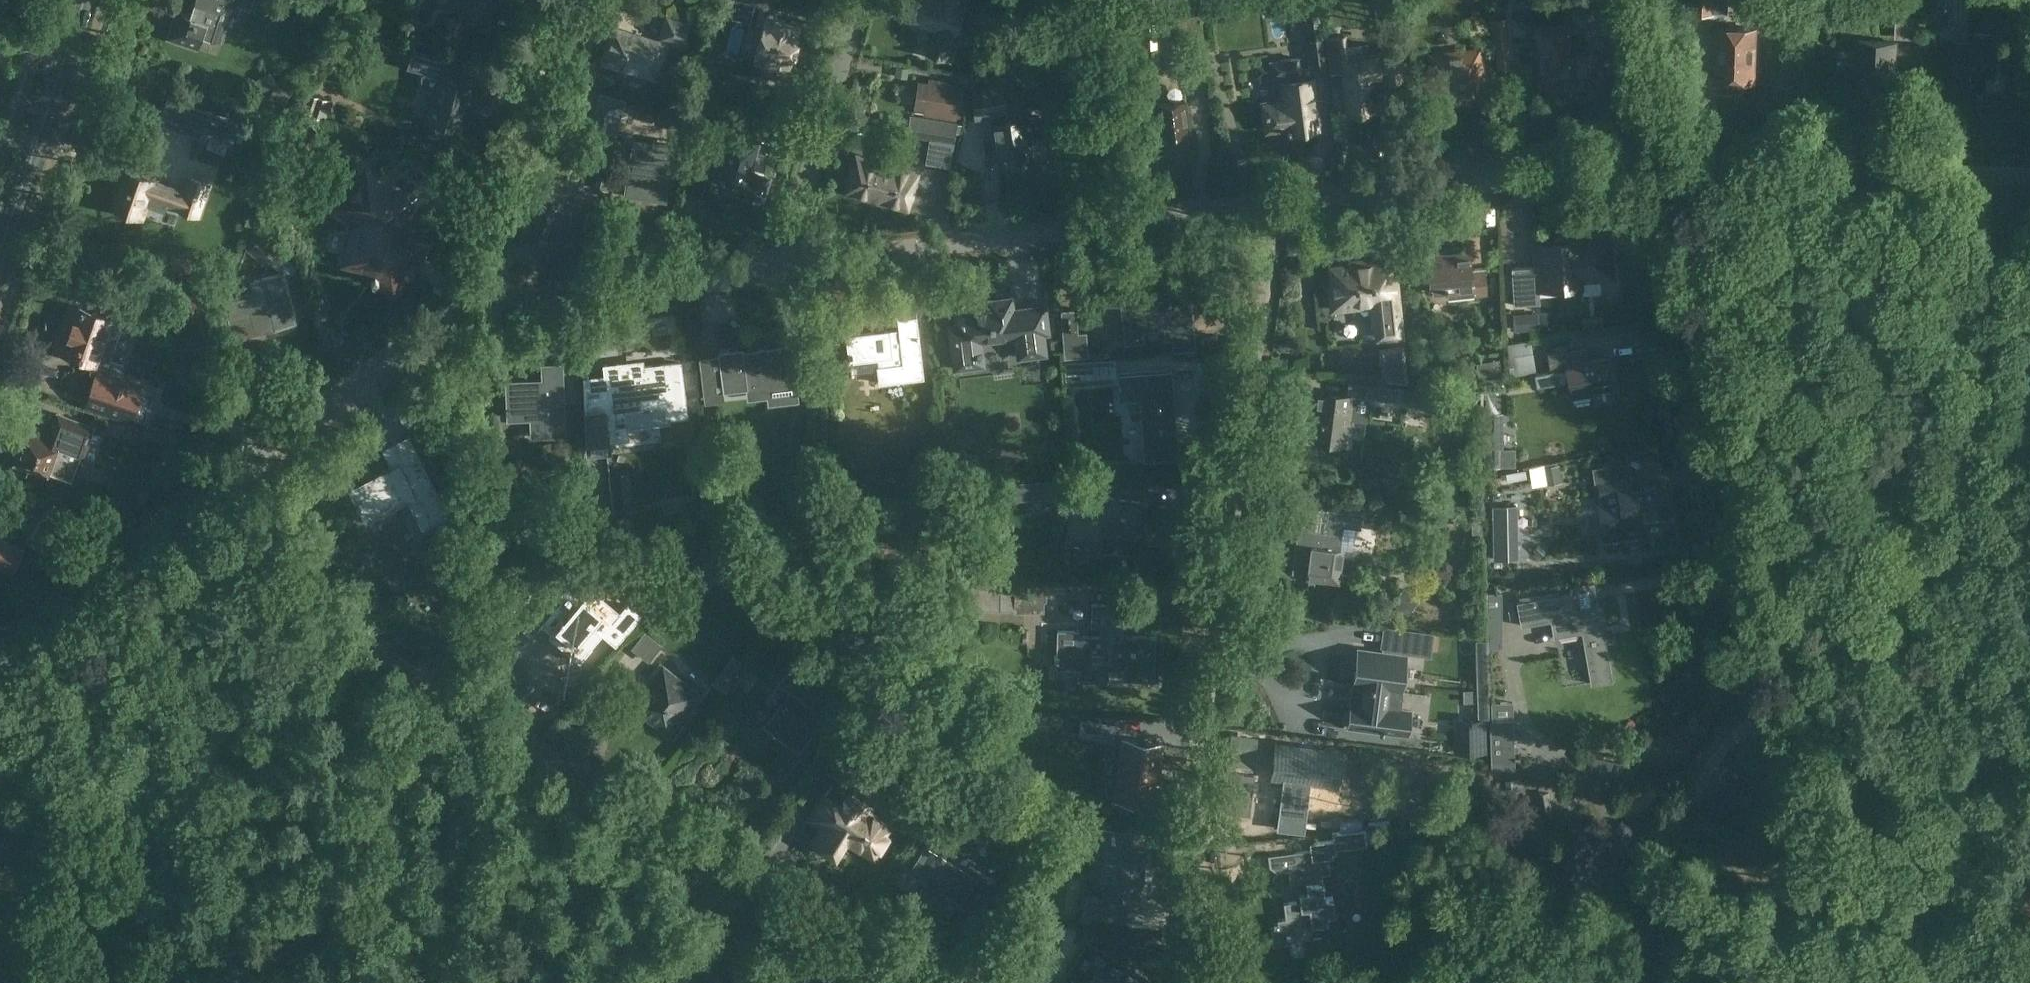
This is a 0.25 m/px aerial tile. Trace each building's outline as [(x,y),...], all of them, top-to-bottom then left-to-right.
[(171,36),(200,46),(203,35),(220,41),(228,16),(237,19),(241,7),(244,0),(195,0),(190,14),(179,10),(171,36)] [(454,9),(490,19),(495,0),(456,0),(454,9)] [(716,13),(730,17),(735,0),(720,0),(716,13)] [(955,30),(966,0),(915,0),(910,18),(936,27),(927,53),(952,61),(961,32),(955,30)] [(1716,0),(1693,0),(1693,14),(1716,14),(1716,0)] [(1894,37),(1914,38),(1916,4),(1896,3),(1894,37)] [(763,26),(754,60),(764,62),(762,70),(776,74),(778,66),(789,69),(801,24),(767,14),(759,12),(756,24),(763,26)] [(1319,12),(1305,14),(1306,25),(1321,23),(1319,12)] [(1509,16),(1501,17),(1490,18),(1493,45),(1511,43),(1513,42),(1509,16)] [(693,43),(693,41),(698,26),(676,19),(670,36),(693,43)] [(1583,97),(1582,85),(1601,84),(1599,53),(1569,55),(1568,26),(1540,28),(1543,82),(1560,81),(1560,86),(1565,86),(1565,97),(1583,97)] [(1717,79),(1754,79),(1755,27),(1714,27),(1713,38),(1718,38),(1717,79)] [(605,60),(655,75),(664,44),(614,29),(605,60)] [(1324,35),(1310,37),(1315,67),(1329,64),(1324,35)] [(1863,89),(1894,90),(1896,42),(1858,41),(1857,53),(1838,52),(1837,75),(1863,77),(1863,89)] [(1514,66),(1511,43),(1493,45),(1496,69),(1514,66)] [(1159,47),(1147,47),(1148,93),(1160,93),(1159,47)] [(1479,48),(1432,54),(1438,105),(1482,100),(1479,80),(1483,79),(1479,48)] [(1384,53),(1348,57),(1344,58),(1345,71),(1350,111),(1371,109),(1367,76),(1386,73),(1387,78),(1403,76),(1399,49),(1383,51),(1384,53)] [(464,63),(451,59),(429,52),(422,77),(422,80),(422,82),(424,86),(426,88),(428,90),(430,92),(437,94),(429,121),(460,130),(472,87),(459,83),(464,63)] [(1287,102),(1265,105),(1268,129),(1286,127),(1286,132),(1297,130),(1297,134),(1303,133),(1309,132),(1313,132),(1312,128),(1320,127),(1317,107),(1314,77),(1313,77),(1312,78),(1298,79),(1298,73),(1302,73),(1301,66),(1300,56),(1281,58),(1283,75),(1284,75),(1284,77),(1284,81),(1285,83),(1277,84),(1279,100),(1287,99),(1287,102)] [(270,74),(257,81),(262,90),(275,83),(270,74)] [(960,85),(931,80),(931,83),(919,81),(915,108),(926,110),(926,112),(954,117),(960,85)] [(292,91),(275,84),(270,97),(288,104),(292,91)] [(1001,86),(970,90),(974,117),(1004,113),(1001,86)] [(332,101),(305,92),(299,110),(326,119),(332,101)] [(1157,103),(1161,134),(1190,130),(1186,99),(1157,103)] [(957,123),(910,114),(906,135),(930,139),(954,143),(956,132),(957,123)] [(994,134),(982,136),(985,155),(996,154),(998,166),(1035,160),(1032,136),(1043,135),(1040,115),(992,123),(994,134)] [(707,204),(724,208),(725,204),(758,213),(762,199),(765,197),(768,186),(767,183),(768,178),(749,173),(756,145),(731,138),(723,166),(714,163),(704,198),(709,199),(707,204)] [(631,156),(625,194),(641,197),(650,198),(666,201),(672,162),(671,162),(673,150),(653,147),(654,143),(652,143),(633,140),(631,156)] [(13,147),(7,167),(16,170),(22,150),(13,147)] [(857,156),(847,191),(907,207),(915,177),(908,175),(909,171),(857,156)] [(267,170),(254,166),(247,188),(260,193),(267,170)] [(356,221),(344,264),(365,268),(393,291),(421,253),(402,240),(413,197),(396,191),(367,167),(348,190),(367,206),(356,221)] [(112,207),(143,218),(150,198),(198,215),(209,184),(189,177),(184,191),(126,170),(112,207)] [(598,179),(595,187),(609,191),(611,182),(598,179)] [(538,186),(530,213),(528,212),(524,215),(522,222),(524,227),(526,227),(524,233),(552,241),(556,229),(579,236),(587,208),(565,201),(567,194),(538,186)] [(268,260),(278,249),(264,237),(251,252),(265,264),(268,260)] [(1512,268),(1511,268),(1514,305),(1540,304),(1540,302),(1539,290),(1540,290),(1582,287),(1581,268),(1598,266),(1598,269),(1613,268),(1611,239),(1537,244),(1538,266),(1512,268)] [(278,249),(268,260),(281,272),(284,271),(284,272),(293,262),(278,249)] [(1447,288),(1448,298),(1489,294),(1486,267),(1473,268),(1471,255),(1445,258),(1445,253),(1426,255),(1429,289),(1447,288)] [(191,262),(173,256),(169,267),(188,273),(191,262)] [(1379,335),(1400,333),(1392,261),(1374,263),(1374,260),(1351,263),(1351,266),(1333,268),(1335,286),(1330,287),(1333,309),(1356,306),(1355,302),(1376,300),(1379,335)] [(226,300),(235,337),(236,336),(231,317),(252,312),(257,331),(295,321),(282,273),(253,281),(256,292),(226,300)] [(1188,283),(1119,292),(1120,305),(1125,344),(1144,342),(1144,335),(1145,335),(1144,331),(1164,328),(1165,339),(1171,338),(1173,352),(1196,350),(1195,335),(1193,325),(1188,283)] [(1576,288),(1575,301),(1591,302),(1592,289),(1576,288)] [(1119,292),(1105,293),(1107,306),(1120,305),(1119,292)] [(199,320),(192,295),(177,300),(184,325),(199,320)] [(958,326),(950,327),(955,369),(981,366),(979,355),(982,355),(981,351),(979,351),(977,340),(1014,335),(1021,334),(1022,343),(1027,342),(1027,343),(1031,343),(1031,342),(1043,340),(1044,350),(1045,350),(1043,334),(1048,333),(1045,306),(1013,310),(1011,299),(989,301),(990,307),(956,311),(958,326)] [(210,316),(221,313),(218,302),(207,305),(210,316)] [(113,317),(78,305),(62,351),(108,367),(118,340),(107,336),(113,317)] [(1076,308),(1061,309),(1064,357),(1088,355),(1088,352),(1087,346),(1086,331),(1078,332),(1076,308)] [(1538,313),(1513,314),(1514,330),(1539,329),(1538,313)] [(899,329),(890,330),(846,335),(850,362),(877,358),(878,366),(877,366),(879,383),(925,378),(917,316),(897,318),(899,329)] [(718,351),(723,391),(748,388),(748,385),(796,379),(792,345),(743,351),(743,348),(718,351)] [(1005,357),(1005,345),(991,346),(991,358),(1005,357)] [(1587,349),(1547,355),(1549,365),(1566,362),(1572,398),(1591,394),(1590,391),(1593,390),(1596,409),(1613,406),(1610,387),(1614,387),(1609,357),(1589,361),(1587,349)] [(1407,387),(1405,350),(1384,353),(1386,383),(1407,387)] [(1499,358),(1477,363),(1479,376),(1502,372),(1499,358)] [(1090,384),(1089,359),(1064,360),(1065,385),(1090,384)] [(566,434),(563,362),(542,363),(543,379),(506,381),(508,419),(545,418),(545,435),(566,434)] [(609,399),(586,401),(588,452),(610,450),(609,440),(628,438),(627,427),(669,422),(669,419),(669,418),(687,416),(681,362),(644,366),(621,369),(620,363),(605,365),(606,374),(609,399)] [(1510,366),(1512,374),(1525,372),(1524,363),(1510,366)] [(1168,370),(1117,374),(1118,382),(1119,401),(1140,399),(1143,440),(1144,461),(1179,458),(1178,437),(1175,399),(1171,399),(1168,370)] [(97,373),(87,403),(132,419),(142,389),(97,373)] [(1371,383),(1369,397),(1401,401),(1403,387),(1371,383)] [(1401,401),(1401,402),(1413,404),(1415,389),(1403,387),(1401,401)] [(1310,440),(1347,444),(1353,395),(1316,390),(1310,440)] [(27,430),(22,444),(18,444),(14,446),(11,449),(11,454),(12,458),(16,460),(15,463),(46,474),(47,472),(72,482),(93,427),(58,414),(49,438),(27,430)] [(1503,424),(1484,424),(1485,467),(1516,466),(1516,448),(1504,448),(1503,424)] [(176,452),(180,439),(143,427),(139,441),(176,452)] [(382,448),(391,468),(349,489),(366,521),(408,500),(422,529),(449,516),(409,435),(382,448)] [(1558,465),(1545,467),(1547,482),(1561,480),(1558,465)] [(635,511),(631,471),(611,473),(615,513),(635,511)] [(1602,494),(1603,494),(1604,504),(1601,504),(1606,541),(1645,536),(1642,518),(1671,514),(1667,485),(1631,490),(1629,477),(1600,481),(1602,494)] [(1050,497),(1049,481),(1024,482),(1025,498),(1050,497)] [(34,514),(21,532),(45,551),(67,523),(64,520),(67,517),(75,506),(66,499),(50,494),(42,505),(45,507),(38,517),(34,514)] [(1079,545),(1099,547),(1101,532),(1136,536),(1141,501),(1092,495),(1092,497),(1073,495),(1067,544),(1074,545),(1079,545)] [(1494,558),(1517,558),(1516,506),(1493,506),(1494,558)] [(1323,531),(1308,529),(1308,534),(1301,539),(1296,538),(1292,573),(1306,575),(1306,578),(1339,582),(1343,549),(1341,548),(1344,527),(1353,528),(1361,529),(1363,514),(1326,509),(1323,531)] [(22,545),(0,534),(0,563),(10,568),(16,557),(40,568),(47,554),(23,542),(22,545)] [(486,551),(494,551),(499,550),(499,541),(485,542),(486,551)] [(552,634),(550,636),(580,662),(593,647),(590,644),(600,632),(616,645),(642,615),(628,603),(621,612),(613,622),(593,605),(601,595),(577,575),(559,597),(562,600),(573,609),(552,634)] [(13,579),(7,593),(16,597),(23,584),(13,579)] [(1014,611),(1015,586),(1001,585),(1000,610),(1014,611)] [(1014,611),(1026,612),(1026,600),(1044,601),(1046,601),(1047,586),(1015,586),(1014,611)] [(1389,604),(1405,616),(1416,601),(1400,589),(1389,604)] [(1574,612),(1571,593),(1517,602),(1521,625),(1551,620),(1554,636),(1582,631),(1591,683),(1612,680),(1603,628),(1605,627),(1601,607),(1574,612)] [(1129,621),(1130,605),(1092,603),(1091,625),(1101,626),(1101,636),(1079,635),(1080,631),(1057,630),(1056,667),(1079,668),(1078,678),(1108,679),(1109,669),(1123,669),(1123,679),(1154,681),(1156,636),(1124,635),(1124,621),(1129,621)] [(792,693),(776,716),(791,727),(783,737),(801,749),(826,715),(820,711),(837,687),(847,674),(848,673),(807,643),(778,683),(789,691),(792,693)] [(1407,655),(1358,649),(1355,676),(1354,684),(1357,684),(1354,703),(1352,703),(1351,707),(1348,726),(1397,733),(1397,732),(1407,734),(1411,711),(1399,709),(1407,655)] [(747,666),(740,661),(733,656),(713,682),(726,692),(747,666)] [(667,729),(695,695),(664,670),(636,704),(667,729)] [(894,682),(884,674),(873,688),(883,696),(894,682)] [(1490,752),(1489,718),(1455,719),(1456,753),(1490,752)] [(1515,719),(1492,720),(1494,768),(1516,768),(1515,719)] [(1114,723),(1100,721),(1098,736),(1112,738),(1114,723)] [(1126,739),(1117,799),(1153,803),(1157,777),(1159,777),(1161,762),(1159,762),(1161,744),(1126,739)] [(1284,745),(1280,777),(1294,779),(1293,786),(1291,786),(1288,804),(1311,807),(1315,782),(1328,783),(1332,751),(1284,745)] [(837,746),(829,760),(846,770),(855,756),(837,746)] [(825,794),(811,818),(827,828),(817,845),(835,856),(845,840),(874,858),(893,826),(871,812),(876,805),(851,790),(842,804),(825,794)] [(1553,812),(1550,792),(1540,793),(1543,813),(1553,812)] [(1312,858),(1328,857),(1332,856),(1332,852),(1336,852),(1335,848),(1368,844),(1366,828),(1332,832),(1333,840),(1311,842),(1311,850),(1312,858)] [(1092,850),(1088,883),(1103,885),(1102,895),(1103,895),(1138,900),(1139,885),(1143,886),(1143,881),(1140,881),(1141,872),(1145,872),(1145,867),(1142,867),(1144,852),(1127,849),(1129,833),(1102,830),(1099,851),(1092,850)] [(956,904),(977,916),(997,882),(927,840),(912,865),(929,876),(913,903),(929,912),(932,906),(949,916),(956,904)] [(1290,886),(1306,884),(1307,891),(1299,892),(1300,900),(1284,902),(1286,918),(1278,919),(1278,923),(1274,924),(1275,928),(1271,928),(1273,945),(1290,943),(1289,937),(1291,937),(1290,935),(1297,934),(1296,926),(1328,922),(1327,914),(1335,913),(1333,897),(1325,898),(1323,883),(1324,883),(1323,874),(1330,874),(1328,857),(1312,858),(1311,850),(1294,852),(1295,861),(1287,862),(1288,869),(1281,870),(1273,879),(1274,888),(1290,886)] [(1086,893),(1082,920),(1100,922),(1103,895),(1102,895),(1093,894),(1086,893)] [(1037,954),(1019,943),(1010,957),(1049,980),(1064,931),(1046,926),(1037,954)] [(1148,978),(1102,950),(1092,966),(1109,976),(1104,982),(1145,982),(1148,978)] [(1070,971),(1063,982),(1090,982),(1070,971)]
